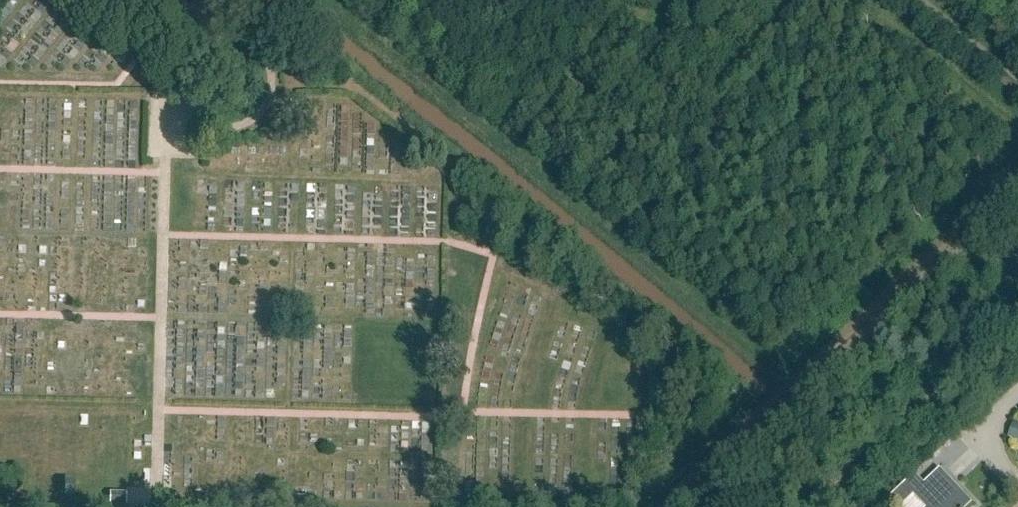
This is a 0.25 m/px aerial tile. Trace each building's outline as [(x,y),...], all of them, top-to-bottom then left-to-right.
[(1007,437),(1017,441),(1017,422),(1013,421),(1007,437)] [(941,469),(925,484),(916,474),(890,498),(899,506),(902,506),(914,495),(925,506),(968,506),(973,503),(941,469)] [(109,505),(110,505),(125,506),(125,495),(109,495),(109,505)]
